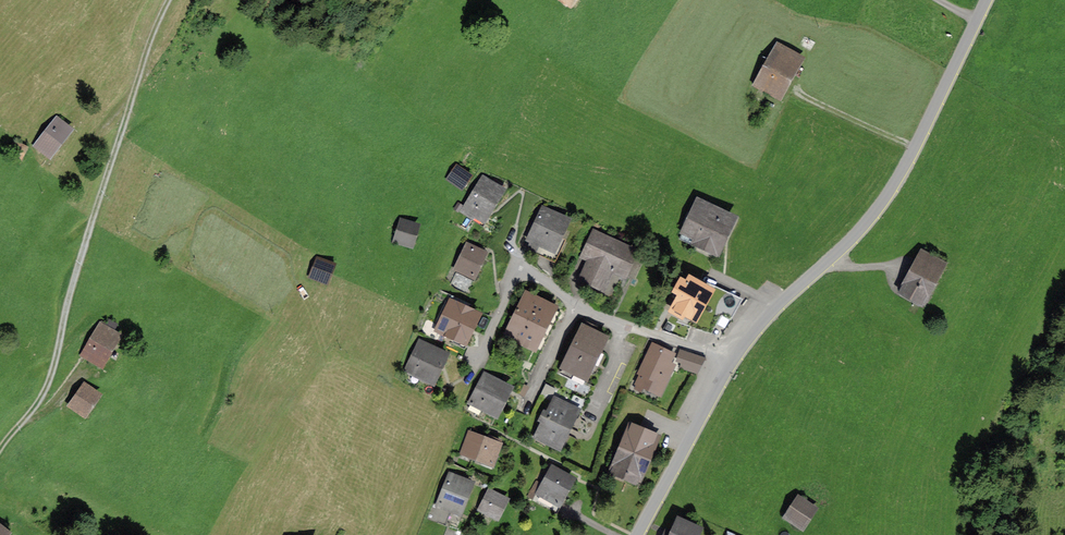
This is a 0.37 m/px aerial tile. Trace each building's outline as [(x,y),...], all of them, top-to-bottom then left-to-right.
[(802,59),(777,46),(754,87),(779,101),(802,59)] [(72,129),(57,117),(34,146),(49,158),(72,129)] [(29,146),(17,141),(10,154),(22,160),(29,146)] [(476,174),(459,162),(446,180),(463,192),(476,174)] [(506,190),(483,177),(462,213),(485,226),(506,190)] [(738,218),(698,199),(679,239),(719,258),(738,218)] [(569,221),(544,209),(528,242),(553,253),(569,221)] [(420,225),(401,219),(394,244),(414,250),(420,225)] [(583,261),(588,264),(581,281),(605,292),(613,275),(624,280),(638,251),(596,232),(583,261)] [(487,254),(466,244),(454,270),(475,279),(487,254)] [(943,264),(921,252),(900,294),(923,305),(943,264)] [(337,263),(318,255),(309,279),(328,286),(337,263)] [(714,290),(690,277),(670,314),(693,327),(714,290)] [(559,308),(527,292),(505,336),(538,352),(559,308)] [(484,315),(450,299),(434,332),(468,348),(484,315)] [(123,335),(102,322),(82,356),(103,369),(123,335)] [(610,338),(583,324),(561,370),(588,383),(610,338)] [(449,355),(419,341),(406,371),(435,384),(449,355)] [(681,359),(653,346),(634,390),(662,402),(681,359)] [(514,389),(484,374),(469,405),(499,420),(514,389)] [(101,394),(84,382),(68,406),(85,418),(101,394)] [(582,411),(553,398),(534,440),(563,453),(582,411)] [(660,438),(630,426),(611,474),(641,486),(660,438)] [(503,445),(468,433),(460,456),(494,468),(503,445)] [(575,483),(550,470),(536,497),(561,510),(575,483)] [(475,485),(449,474),(435,508),(462,519),(475,485)] [(510,501),(490,491),(478,514),(498,524),(510,501)] [(800,499),(787,520),(803,530),(816,510),(800,499)] [(462,519),(435,508),(431,520),(457,531),(462,519)] [(679,520),(673,534),(699,534),(702,530),(679,520)]
